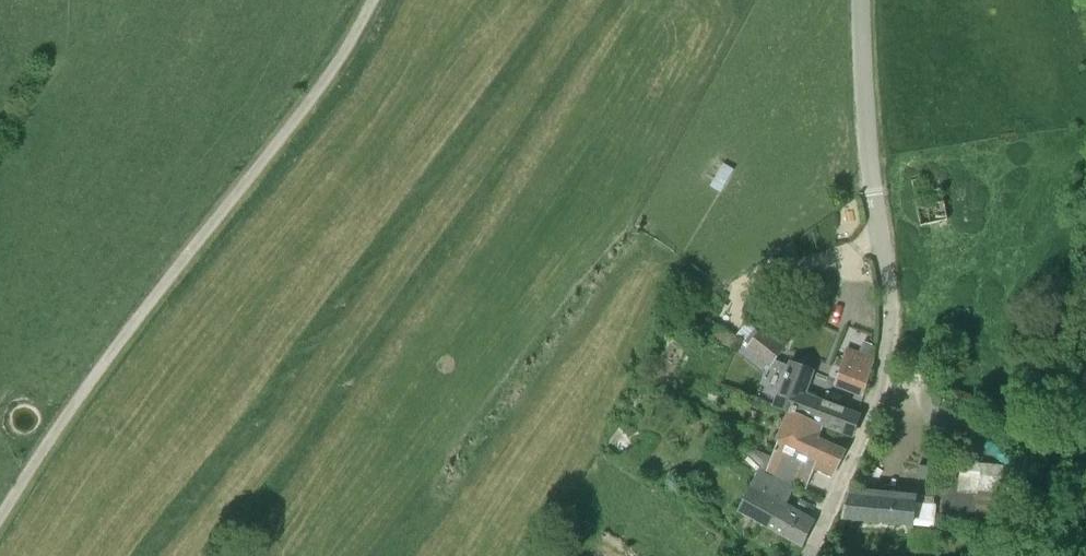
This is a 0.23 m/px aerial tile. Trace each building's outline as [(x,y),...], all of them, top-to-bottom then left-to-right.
[(941,175),(912,180),(921,226),(950,220),(941,175)] [(784,333),(768,322),(747,349),(771,368),(786,348),(778,342),(784,333)] [(736,336),(705,324),(700,336),(731,349),(736,336)] [(869,375),(873,360),(850,352),(840,386),(864,394),(869,375)] [(853,435),(860,417),(806,395),(814,371),(790,362),(784,379),(787,379),(781,395),(778,394),(773,407),(788,414),(790,410),(824,424),(853,435)] [(953,401),(969,406),(972,395),(957,391),(953,401)] [(838,469),(846,454),(818,439),(824,424),(790,410),(788,414),(776,441),(778,442),(768,466),(805,485),(819,460),(838,469)] [(765,471),(771,457),(752,448),(746,460),(760,467),(759,469),(765,471)] [(803,545),(813,522),(785,508),(795,486),(759,470),(737,513),(803,545)] [(1011,477),(1010,476),(980,472),(974,527),(1005,531),(1011,477)] [(848,495),(842,518),(938,526),(940,509),(848,495)]
